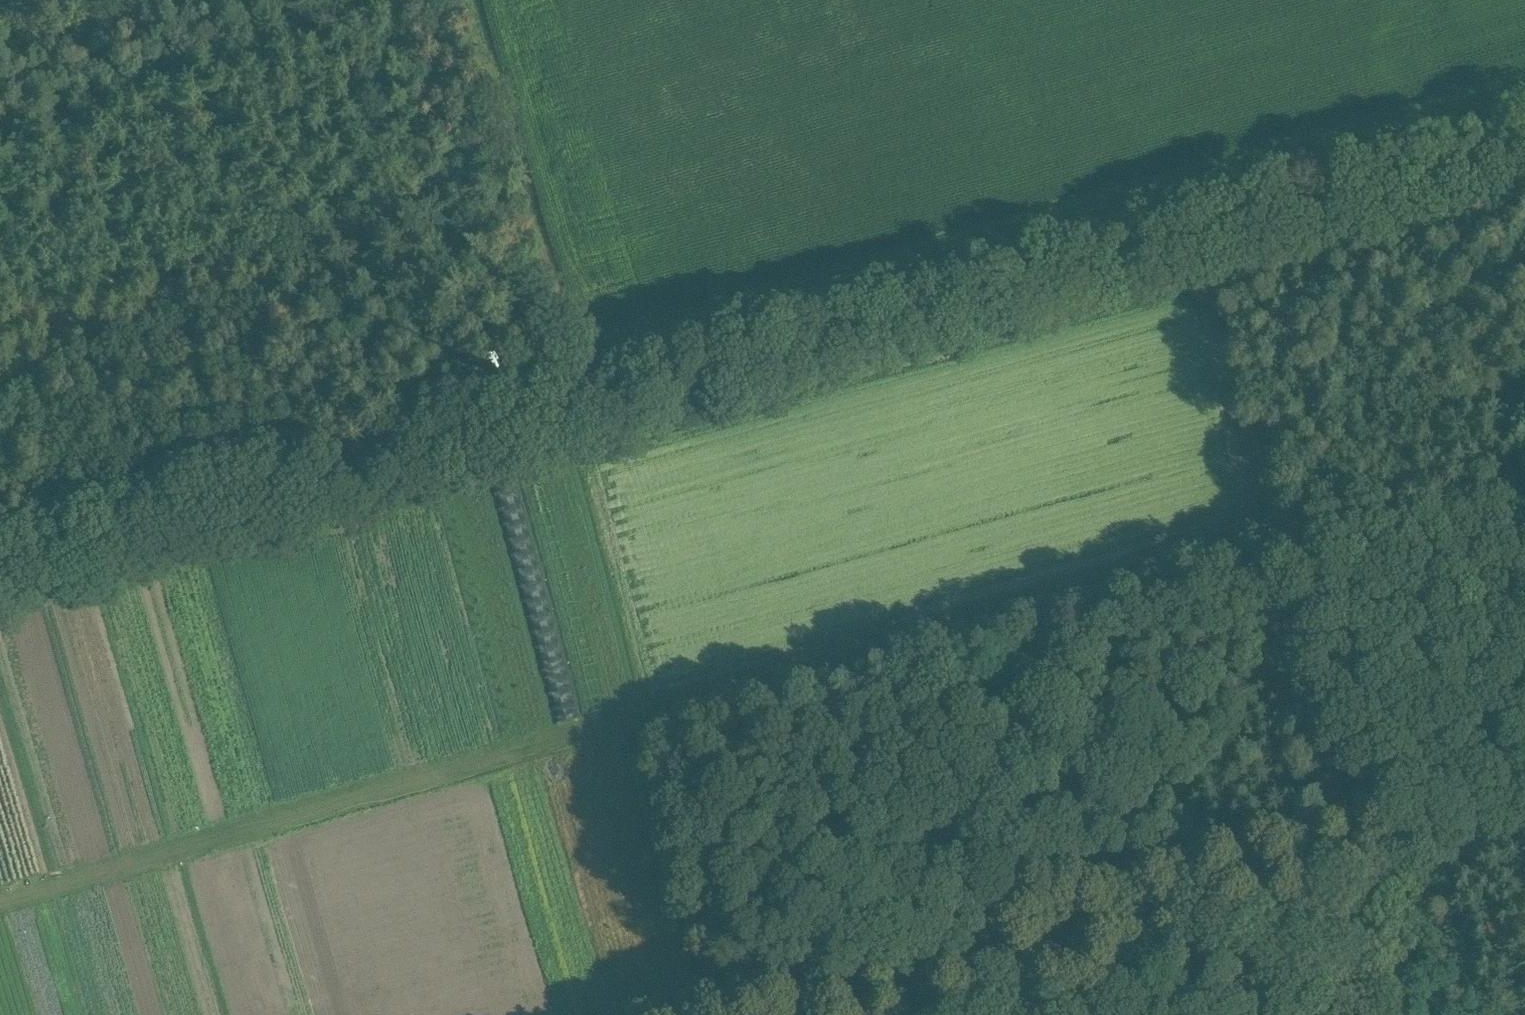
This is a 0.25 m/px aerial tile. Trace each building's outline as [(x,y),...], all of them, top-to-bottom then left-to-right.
[(527,377),(522,357),(511,360),(516,379),(527,377)]
